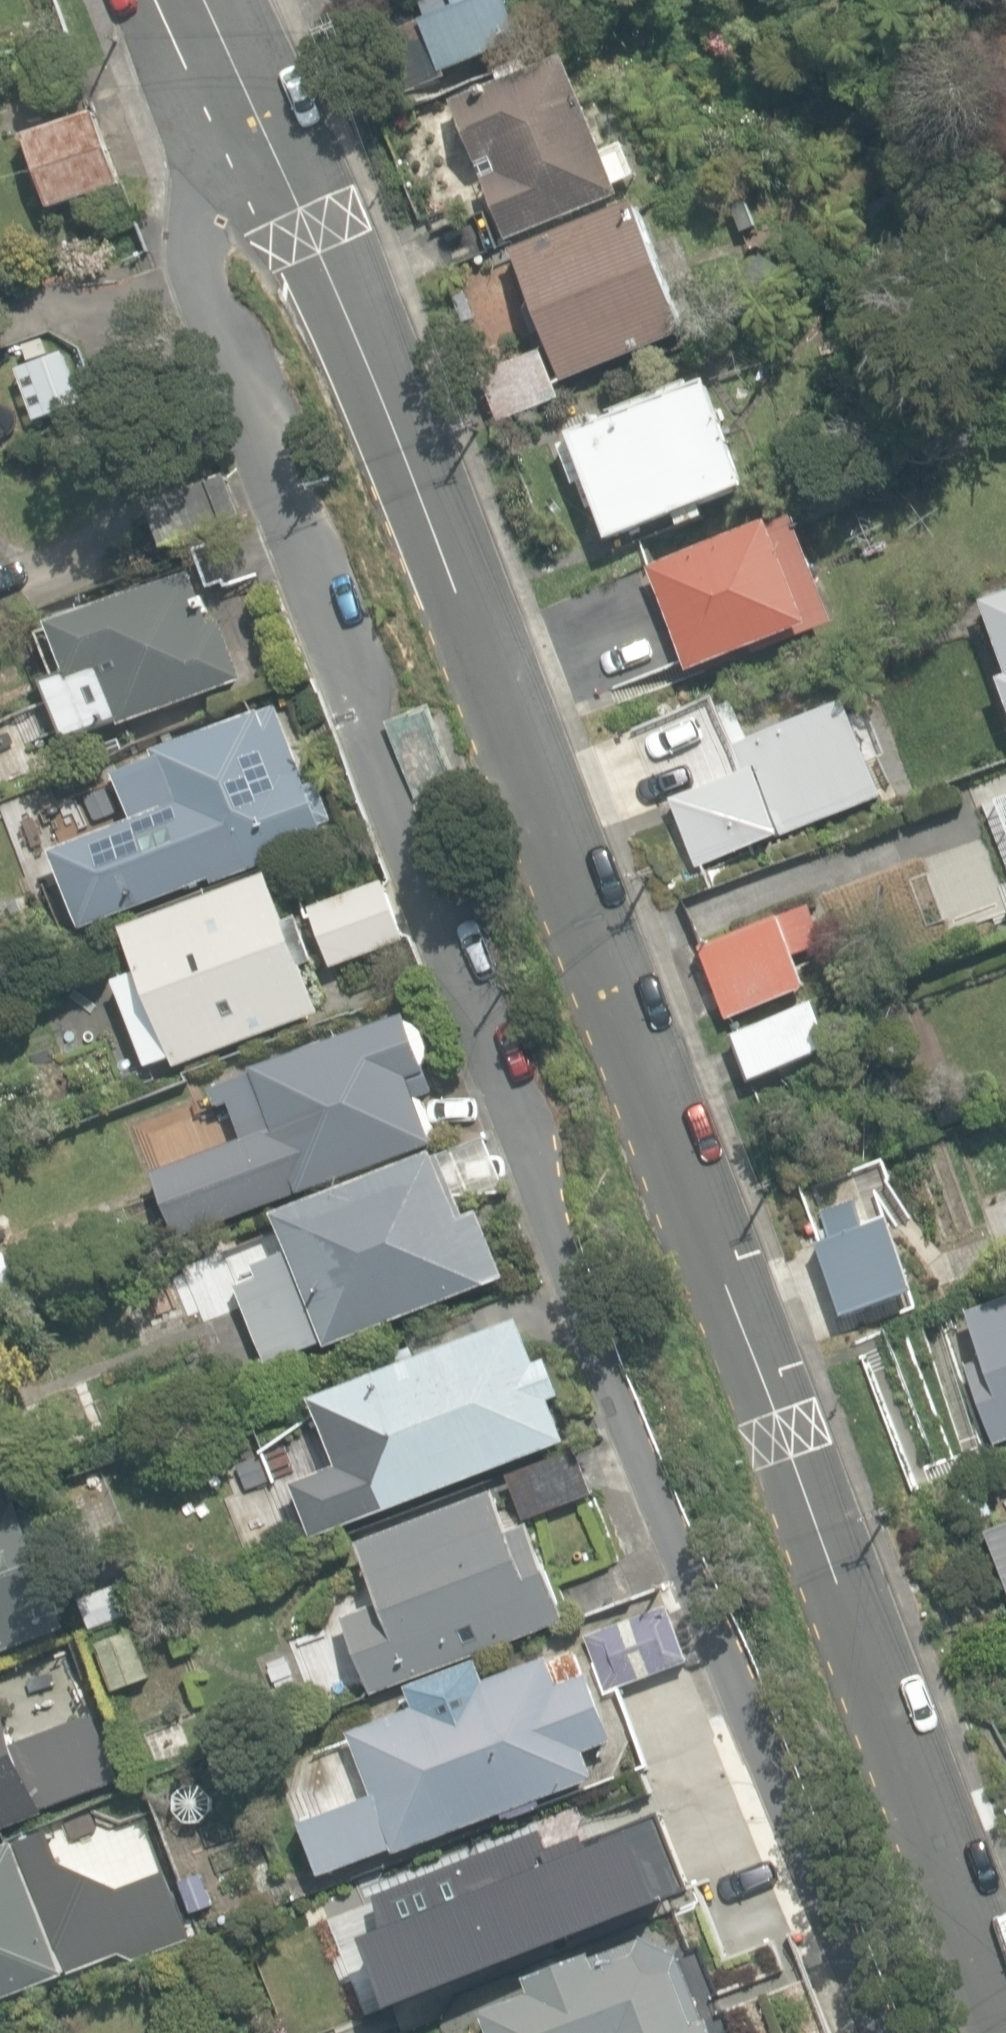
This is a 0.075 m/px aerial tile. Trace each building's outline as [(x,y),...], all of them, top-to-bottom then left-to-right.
[(441,75),(526,41),(510,0),(454,0),(456,5),(419,20),(441,75)] [(482,179),(507,245),(623,200),(568,58),(452,103),(476,164),(492,158),(498,173),(482,179)] [(25,136),(49,209),(121,184),(96,112),(25,136)] [(514,250),(562,382),(686,336),(638,204),(514,250)] [(483,375),(501,421),(562,399),(545,352),(483,375)] [(573,436),(610,538),(677,513),(683,526),(708,517),(703,503),(748,486),(711,385),(573,436)] [(151,510),(166,548),(246,517),(231,479),(151,510)] [(650,569),(689,676),(833,623),(794,516),(650,569)] [(99,671),(120,728),(247,684),(223,616),(210,621),(195,576),(53,626),(67,667),(72,680),(99,671)] [(982,602),(1005,667),(1005,593),(982,602)] [(413,792),(416,800),(437,792),(462,783),(432,705),(386,722),(413,792)] [(161,841),(178,889),(205,879),(208,886),(330,842),(324,826),(334,822),(323,792),(319,781),(309,785),(281,706),(278,707),(156,751),(159,759),(117,774),(123,792),(144,848),(161,841)] [(972,786),(1005,891),(1005,775),(972,786)] [(164,1034),(175,1067),(322,1014),(270,873),(124,926),(140,972),(115,981),(138,1044),(164,1034)] [(312,908),(333,967),(406,941),(384,882),(312,908)] [(703,950),(728,1017),(807,988),(795,956),(827,944),(814,909),(703,950)] [(732,1035),(749,1082),(838,1050),(821,1002),(732,1035)] [(285,1152),(300,1194),(436,1146),(420,1099),(436,1093),(408,1015),(254,1070),(256,1074),(213,1090),(219,1108),(232,1104),(253,1164),(285,1152)] [(238,1285),(269,1363),(326,1341),(328,1347),(506,1277),(479,1210),(463,1208),(457,1192),(509,1193),(486,1132),(277,1214),(292,1250),(255,1265),(259,1277),(238,1285)] [(18,1290),(4,1253),(0,1254),(0,1297),(18,1290)] [(829,1282),(844,1324),(913,1300),(899,1258),(829,1282)] [(994,1443),(1005,1439),(1005,1297),(968,1311),(975,1331),(973,1333),(972,1341),(976,1352),(982,1356),(984,1356),(984,1358),(967,1364),(994,1443)] [(299,1484),(317,1530),(357,1515),(359,1520),(567,1441),(522,1320),(521,1320),(444,1349),(439,1334),(406,1347),(412,1361),(313,1398),(340,1469),(299,1484)] [(508,1474),(524,1520),(593,1494),(576,1448),(508,1474)] [(344,1617),(373,1693),(568,1620),(531,1522),(511,1530),(496,1490),(359,1541),(382,1603),(344,1617)] [(60,1630),(38,1571),(55,1564),(33,1505),(18,1511),(14,1501),(0,1506),(0,1653),(60,1630)] [(977,1529),(1002,1600),(1005,1598),(1005,1518),(977,1529)] [(88,1628),(129,1613),(118,1581),(77,1595),(88,1628)] [(591,1635),(611,1690),(688,1662),(668,1607),(591,1635)] [(98,1643),(116,1690),(153,1676),(135,1629),(98,1643)] [(611,1741),(578,1652),(549,1663),(547,1660),(485,1683),(478,1664),(408,1690),(415,1709),(349,1733),(372,1796),(301,1822),(321,1876),(393,1849),(395,1854),(593,1780),(583,1752),(611,1741)] [(10,1827),(47,1814),(44,1806),(77,1794),(75,1790),(115,1775),(105,1748),(64,1763),(57,1742),(25,1754),(10,1712),(2,1691),(0,1692),(0,1831),(10,1827)] [(10,1991),(116,1948),(96,1899),(66,1912),(38,1844),(20,1851),(15,1838),(10,1841),(0,1845),(0,1995),(10,1991)] [(126,1917),(140,1952),(187,1934),(173,1898),(126,1917)] [(709,2018),(704,2020),(680,1958),(683,1953),(644,1933),(528,1977),(533,1990),(485,2009),(494,2032),(715,2032),(709,2018)]
